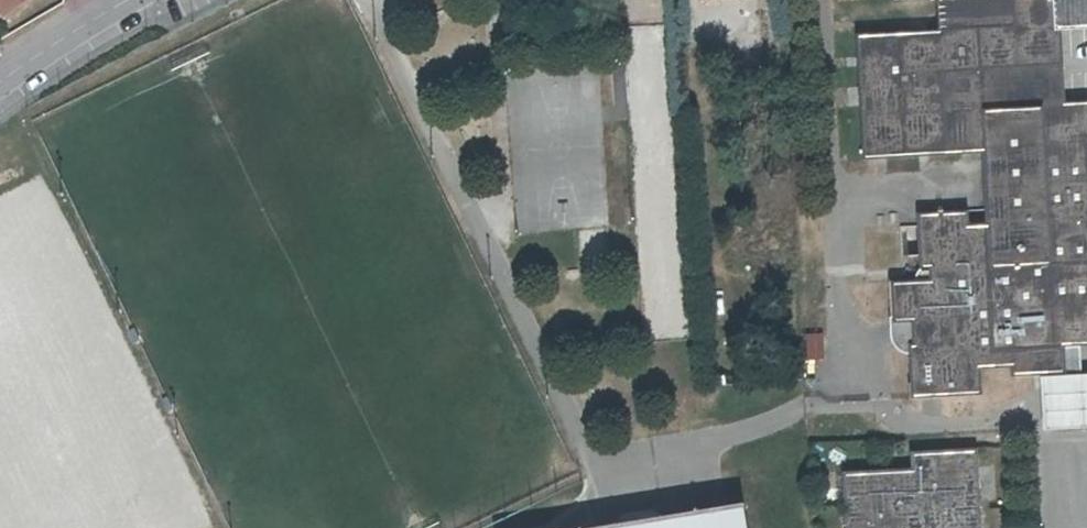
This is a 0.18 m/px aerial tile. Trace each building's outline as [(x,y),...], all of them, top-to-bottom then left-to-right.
[(23,0),(0,0),(0,16),(23,0)] [(1017,24),(857,30),(864,154),(983,148),(987,218),(969,219),(968,205),(918,207),(920,264),(930,263),(930,274),(890,276),(892,318),(912,317),(912,338),(908,339),(911,393),(981,389),(980,364),(1011,362),(1011,371),(1065,369),(1064,342),(1086,341),(1086,97),(1063,98),(1059,29),(1086,27),(1086,0),(1016,0),(1017,24)] [(804,331),(803,357),(822,358),(822,331),(804,331)] [(1043,374),(1045,425),(1086,423),(1086,372),(1043,374)] [(841,469),(845,527),(981,527),(975,444),(910,448),(910,464),(841,469)] [(743,503),(589,527),(747,527),(743,503)]
